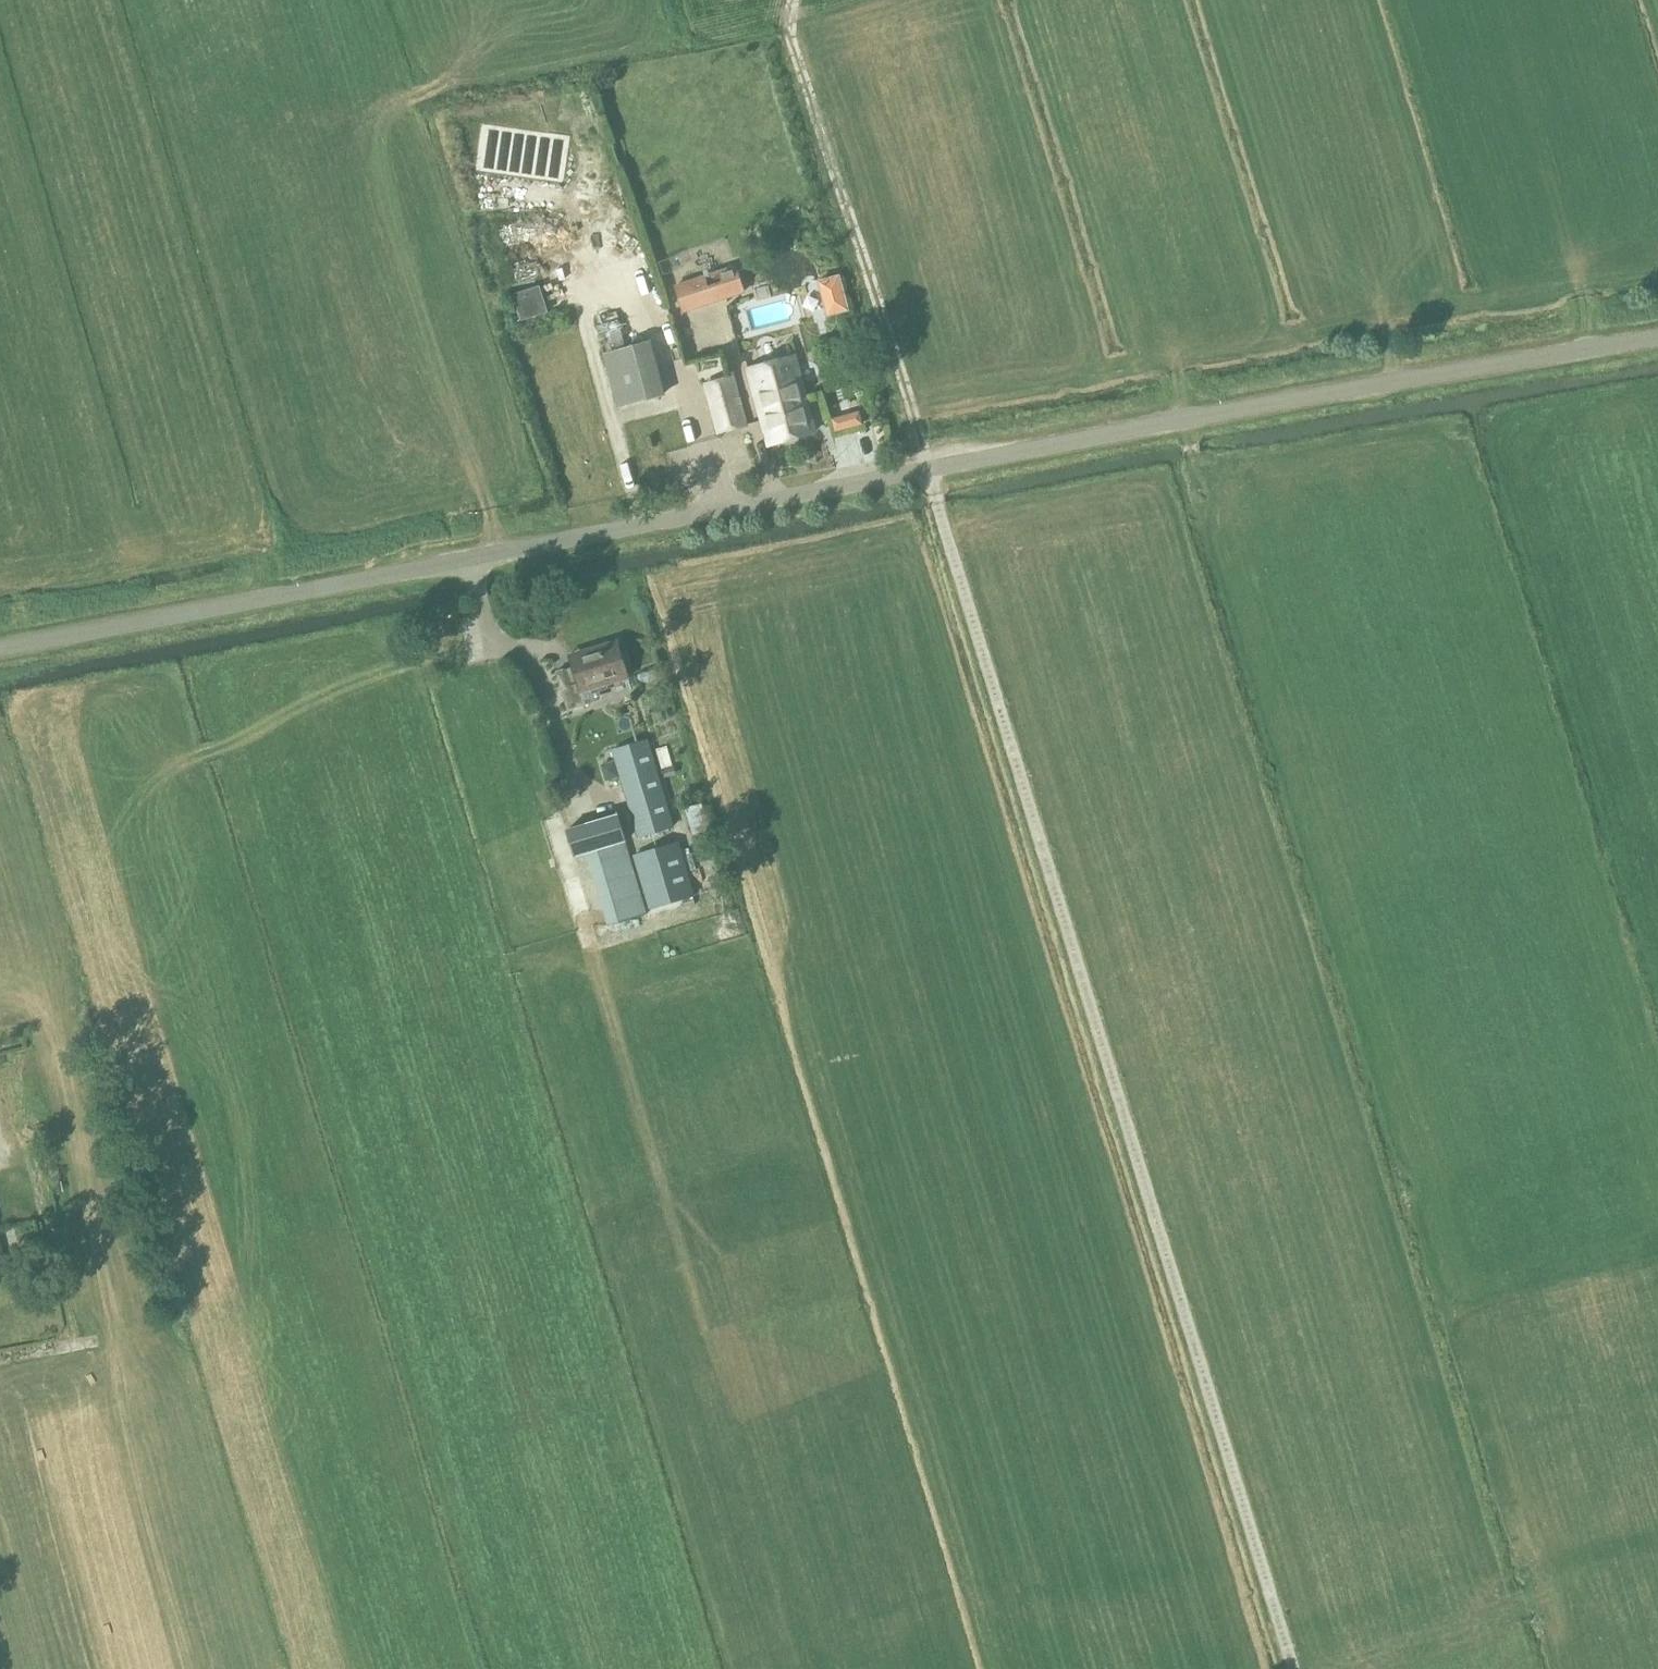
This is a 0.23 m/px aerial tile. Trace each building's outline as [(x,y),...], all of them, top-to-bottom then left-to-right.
[(684,312),(743,293),(735,266),(675,285),(684,312)] [(839,275),(818,281),(828,316),(849,310),(839,275)] [(548,312),(540,285),(513,294),(521,321),(548,312)] [(646,341),(604,352),(612,380),(654,369),(646,341)] [(794,357),(748,370),(768,444),(814,431),(794,358),(794,357)] [(719,430),(745,424),(733,377),(707,384),(719,430)] [(832,418),(835,431),(863,423),(860,411),(832,418)] [(568,709),(584,704),(586,705),(603,700),(600,691),(609,688),(608,684),(627,679),(616,641),(570,655),(574,667),(557,672),(568,709)] [(639,836),(673,826),(647,740),(612,751),(639,836)] [(687,813),(697,847),(715,841),(706,807),(687,813)] [(567,831),(574,855),(576,860),(587,857),(608,925),(648,913),(626,841),(624,840),(617,816),(567,831)] [(649,908),(693,894),(677,842),(634,856),(649,908)]
